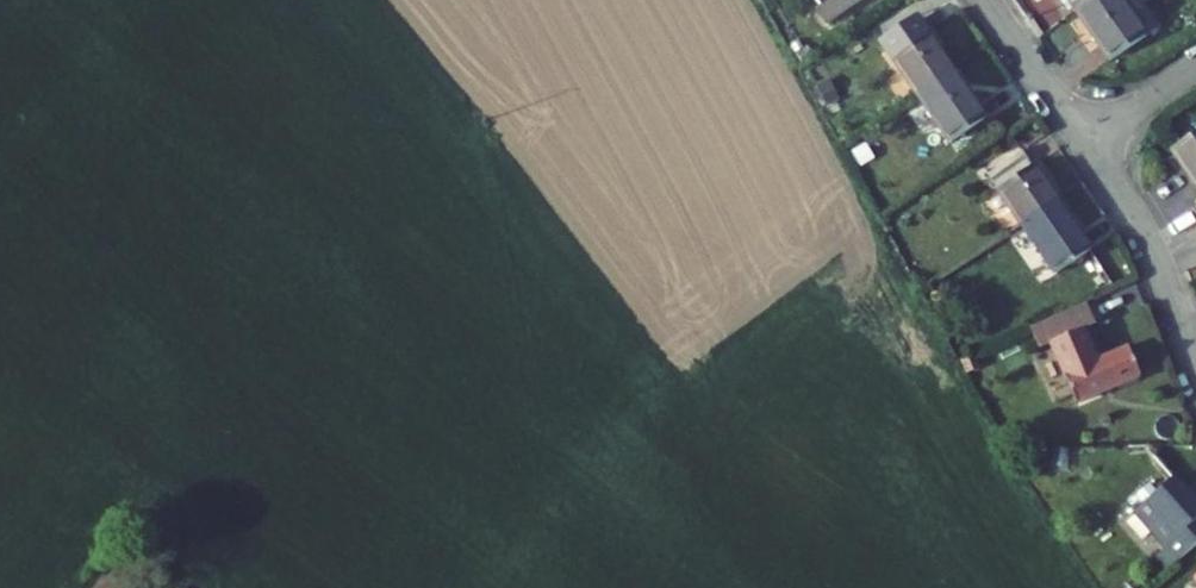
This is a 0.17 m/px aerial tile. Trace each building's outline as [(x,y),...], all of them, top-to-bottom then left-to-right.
[(923,69),(962,44),(937,6),(934,9),(928,0),(916,0),(890,18),(923,69)] [(1117,33),(1155,7),(1150,0),(1094,0),(1117,33)] [(923,69),(956,120),(994,95),(962,44),(923,69)] [(1195,150),(1195,117),(1181,127),(1195,150)] [(995,155),(1028,204),(1066,179),(1043,144),(1041,147),(1031,131),(995,155)] [(1028,204),(1062,254),(1100,230),(1066,179),(1028,204)] [(1105,310),(1097,289),(1040,312),(1047,332),(1058,328),(1082,389),(1149,364),(1139,336),(1107,348),(1094,315),(1105,310)] [(1195,535),(1195,473),(1192,476),(1180,462),(1141,495),(1184,545),(1195,535)]
